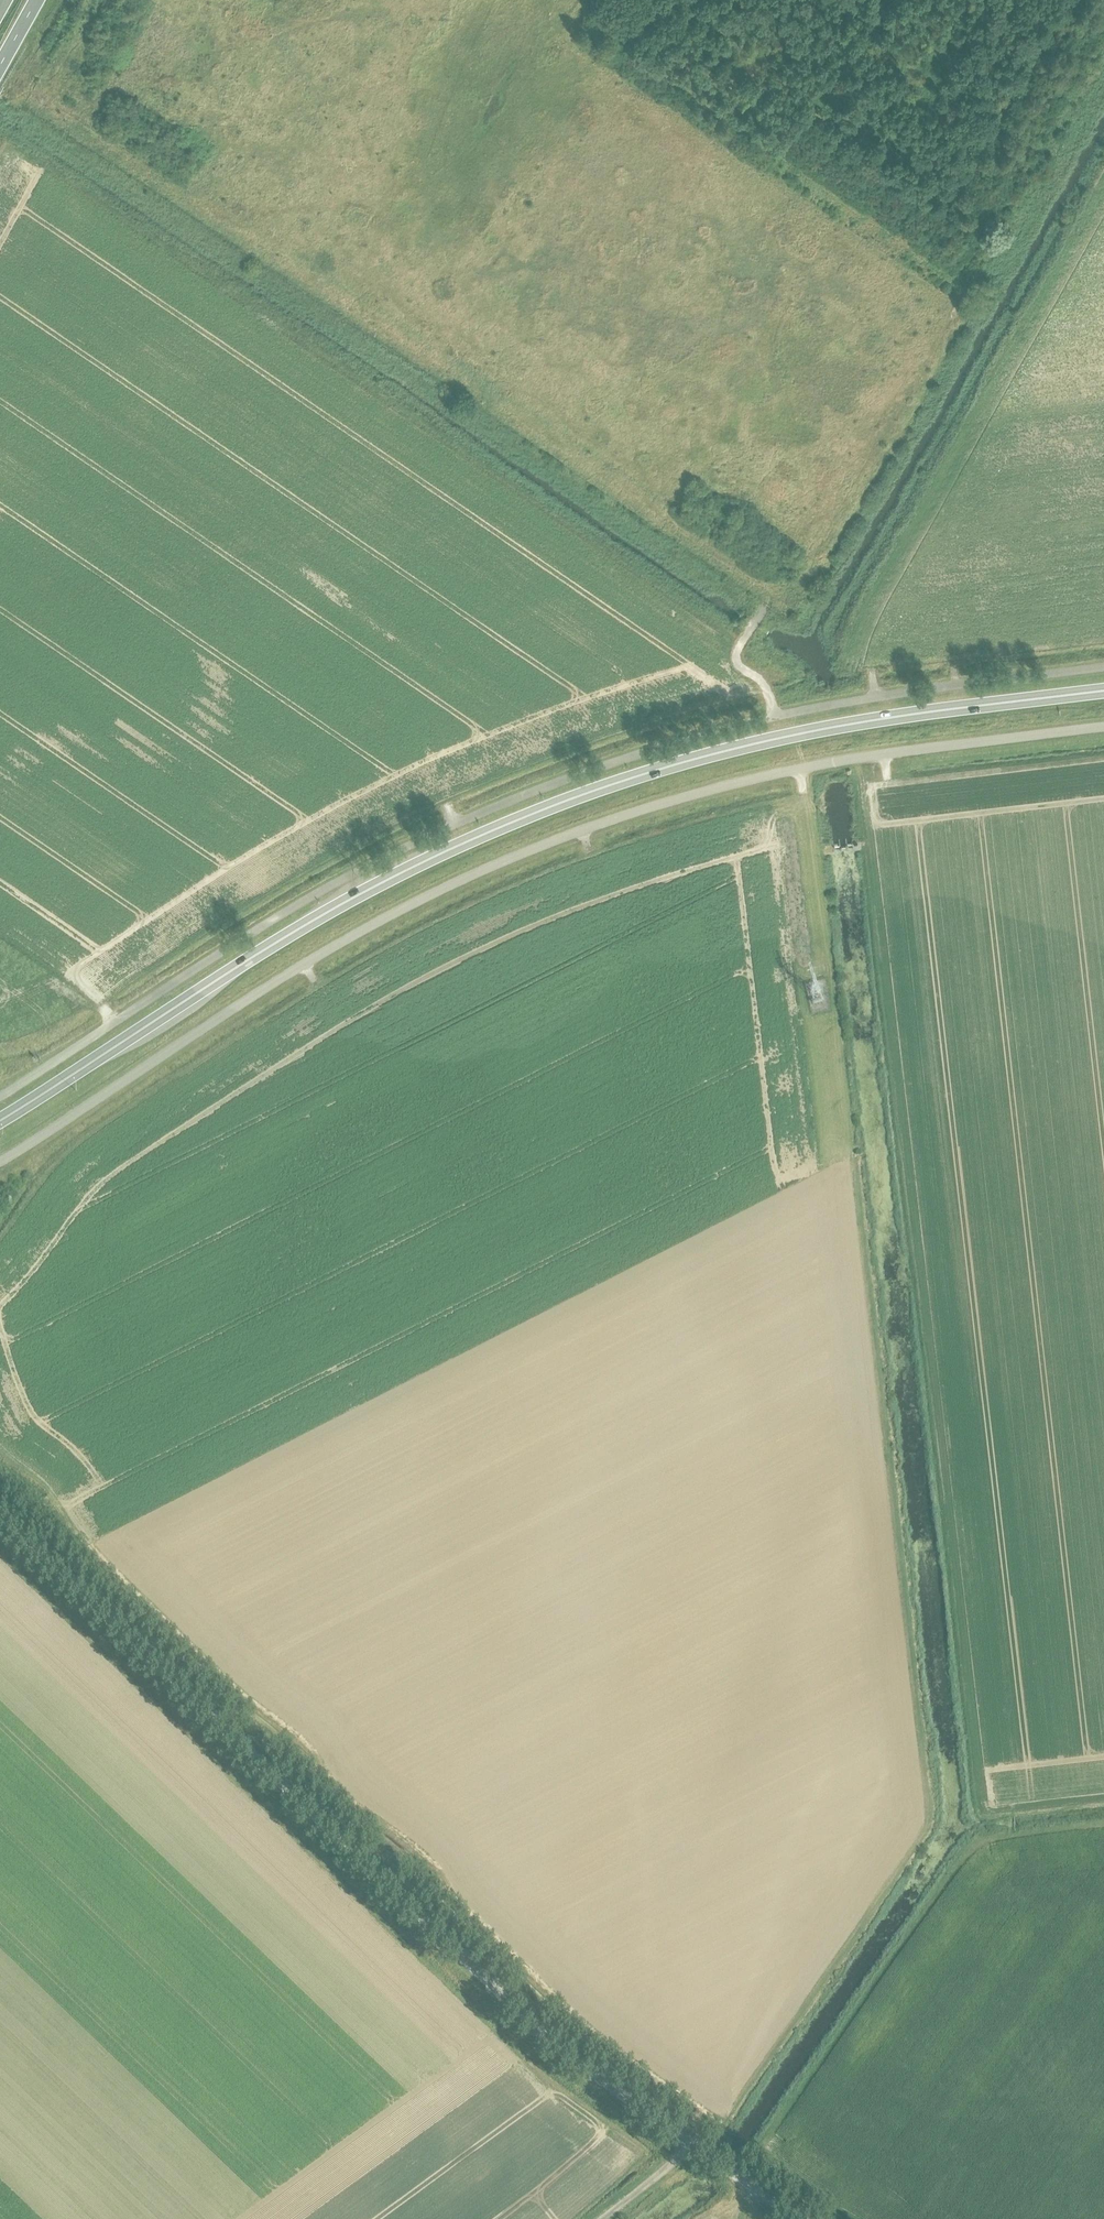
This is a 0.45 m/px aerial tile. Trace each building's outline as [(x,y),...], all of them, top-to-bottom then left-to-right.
[(815,989),(819,1009),(830,1007),(826,986),(815,989)]
